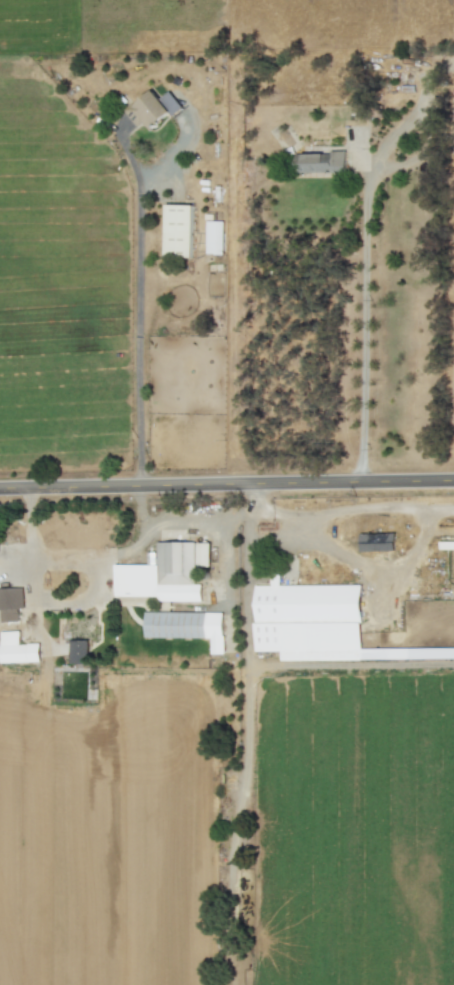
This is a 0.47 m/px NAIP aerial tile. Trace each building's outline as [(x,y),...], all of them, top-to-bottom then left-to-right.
[(170,90),(159,98),(152,90),(130,107),(136,114),(132,117),(138,126),(143,122),(149,131),(182,106),(170,90)] [(345,152),(297,152),(297,171),(346,171),(345,152)] [(193,205),(166,204),(165,257),(192,257),(193,205)] [(223,220),(206,220),(206,254),(223,254),(223,220)] [(114,564),(114,595),(157,595),(157,601),(201,601),(201,584),(195,584),(195,542),(157,542),(157,565),(114,564)] [(210,543),(197,543),(197,566),(210,566),(210,543)] [(281,660),(361,660),(361,585),(280,585),(280,575),(272,575),(272,585),(255,585),(255,651),(281,651),(281,660)] [(19,621),(18,608),(24,608),(23,587),(0,588),(0,611),(1,611),(1,621),(19,621)] [(211,637),(211,653),(223,653),(223,613),(145,611),(144,636),(211,637)] [(97,623),(63,623),(62,640),(70,640),(70,663),(88,663),(88,640),(97,640),(97,623)] [(40,661),(39,643),(19,644),(19,631),(0,632),(0,637),(1,663),(40,661)]
